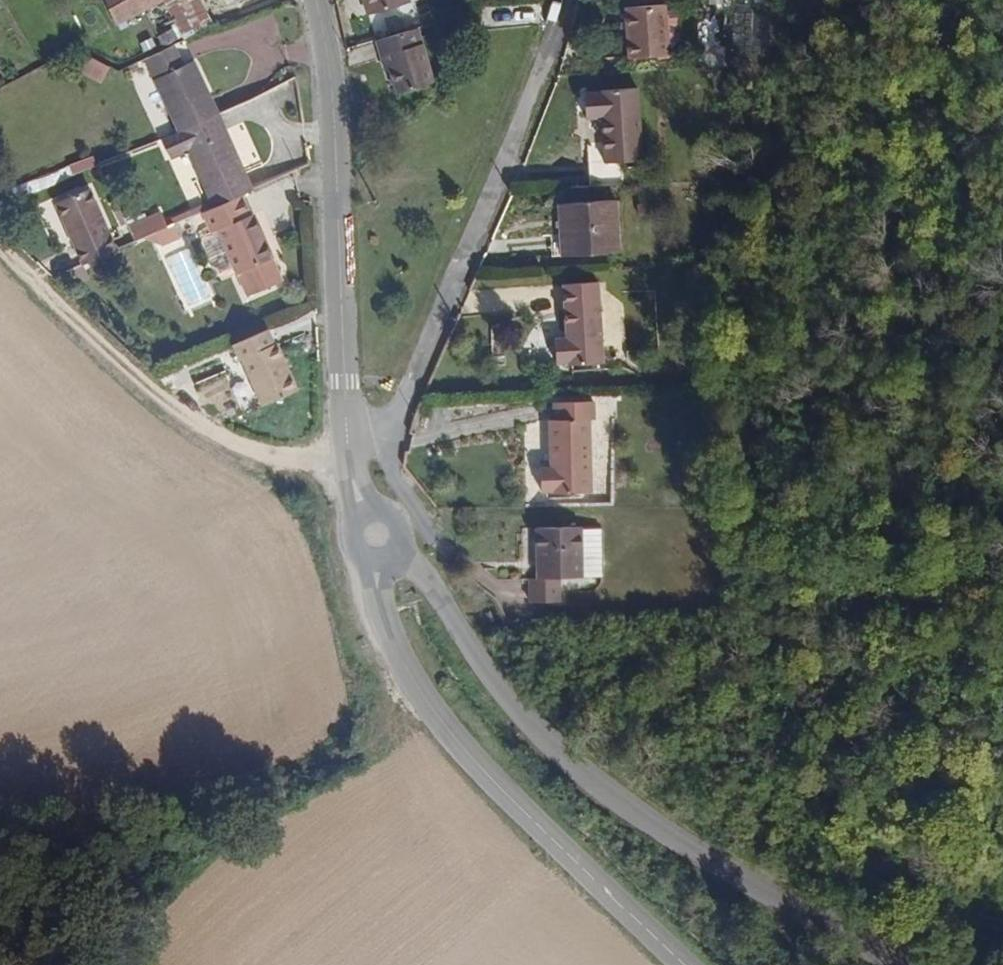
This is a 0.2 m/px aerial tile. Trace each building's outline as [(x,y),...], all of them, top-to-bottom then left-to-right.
[(118,26),(165,0),(105,0),(118,26)] [(236,8),(251,0),(232,0),(236,8)] [(407,0),(363,0),(369,22),(410,11),(407,0)] [(666,29),(666,20),(626,22),(627,31),(666,29)] [(673,75),(669,33),(631,36),(635,78),(673,75)] [(427,91),(413,37),(376,47),(381,64),(386,62),(389,75),(396,100),(427,91)] [(218,119),(195,67),(185,71),(175,50),(147,64),(181,137),(216,120),(218,119)] [(81,74),(103,83),(110,65),(88,57),(81,74)] [(389,75),(386,62),(381,64),(384,76),(389,75)] [(639,129),(640,121),(583,118),(582,131),(639,129)] [(253,196),(227,138),(224,139),(216,120),(181,137),(161,145),(170,163),(187,154),(215,214),(244,201),(253,196)] [(636,164),(639,129),(582,131),(581,142),(597,144),(596,166),(636,164)] [(634,192),(636,164),(596,166),(595,189),(634,192)] [(117,259),(88,196),(55,212),(83,274),(89,272),(117,259)] [(274,262),(256,219),(253,221),(244,201),(215,214),(203,219),(212,241),(218,238),(236,278),(239,281),(248,302),(283,287),(273,264),(274,262)] [(180,247),(174,233),(156,241),(163,255),(180,247)] [(602,284),(600,233),(542,236),(545,288),(602,284)] [(236,278),(218,238),(212,241),(206,244),(203,249),(217,281),(223,284),(236,278)] [(188,312),(212,300),(188,247),(164,258),(188,312)] [(78,290),(94,283),(89,272),(83,274),(73,279),(78,290)] [(597,340),(593,307),(558,312),(563,344),(597,340)] [(272,329),(231,346),(259,410),(300,393),(272,329)] [(603,381),(597,340),(563,344),(565,361),(553,363),(557,385),(568,384),(569,387),(603,381)] [(590,471),(587,440),(593,440),(593,423),(553,425),(554,443),(548,443),(551,492),(542,492),(543,513),(554,513),(554,517),(593,513),(590,471)] [(596,597),(594,552),(594,548),(565,551),(573,623),(577,622),(575,598),(596,597)] [(573,623),(565,551),(548,552),(552,601),(545,601),(546,625),(573,623)] [(616,597),(614,551),(594,552),(596,597),(616,597)]
